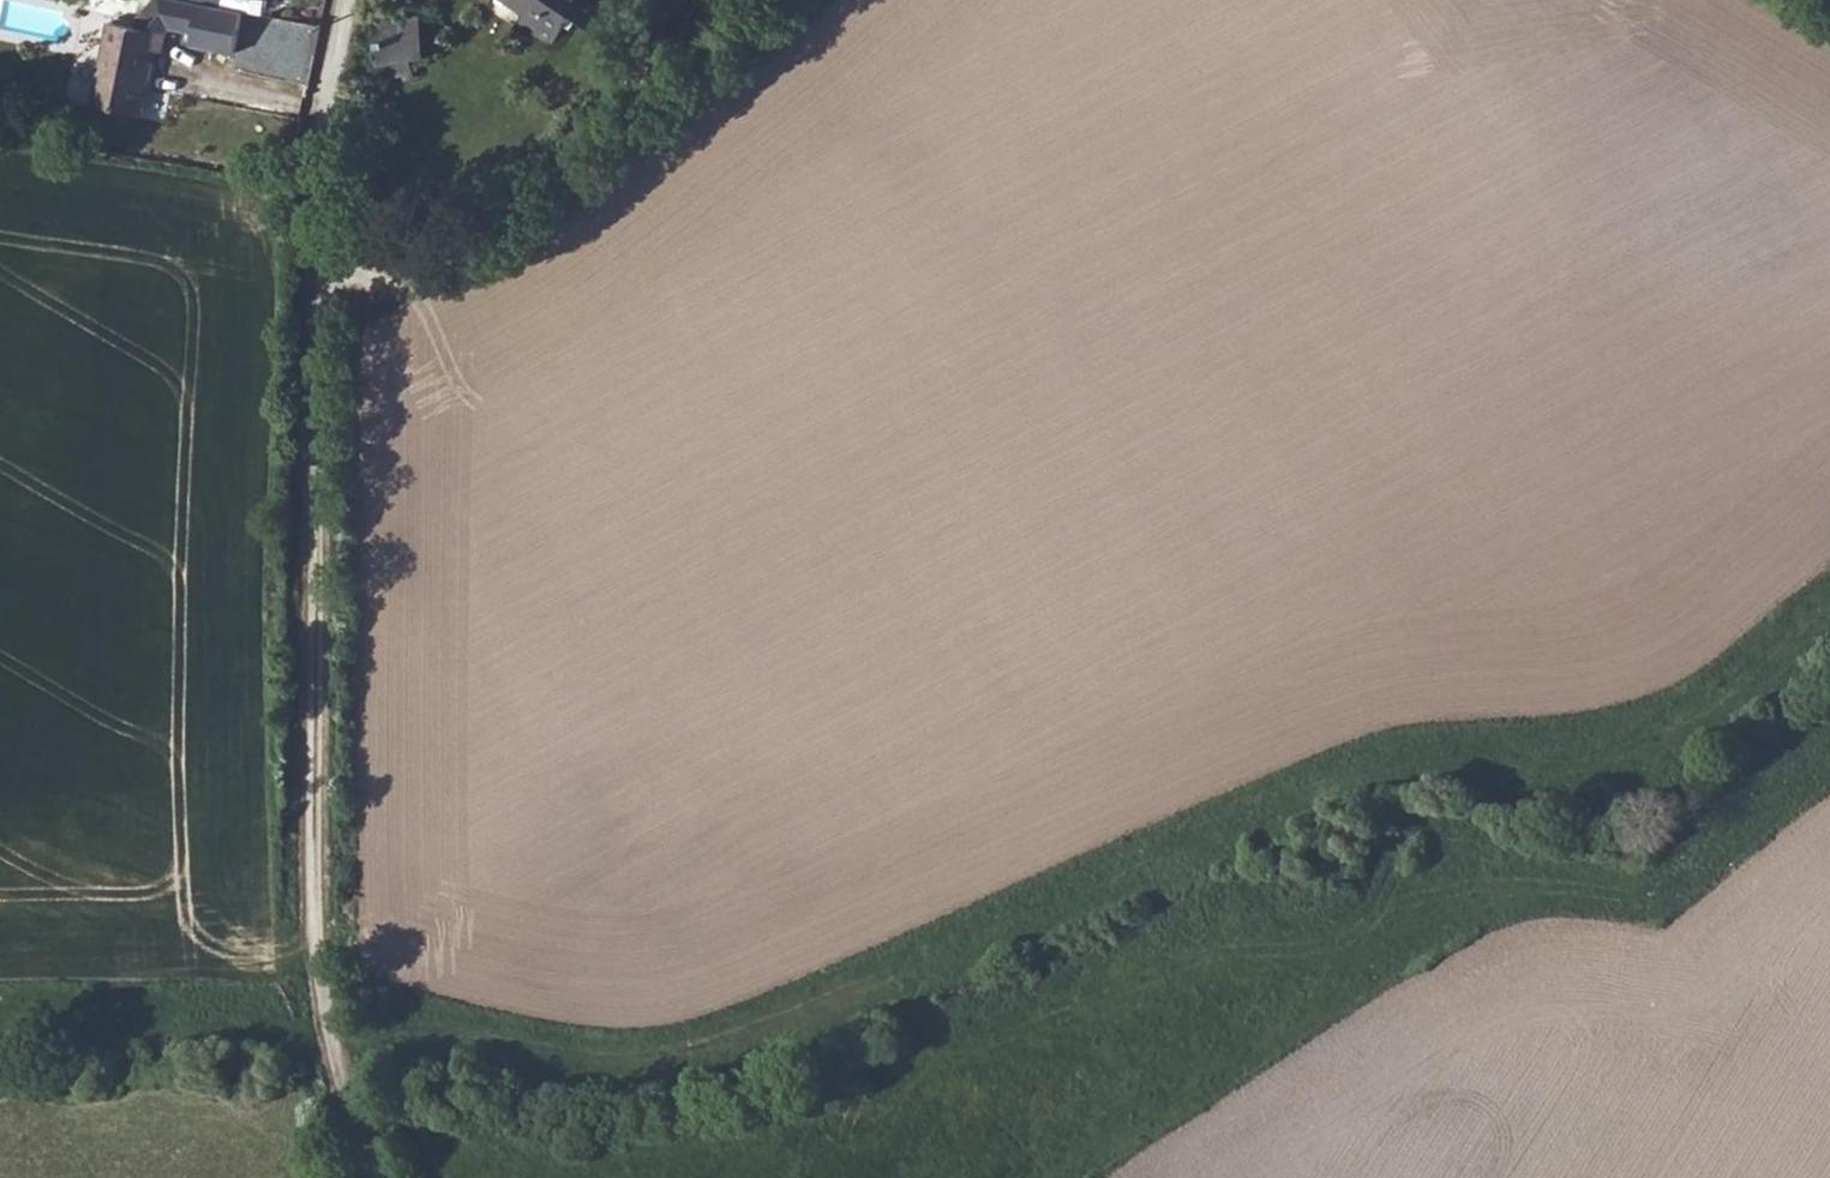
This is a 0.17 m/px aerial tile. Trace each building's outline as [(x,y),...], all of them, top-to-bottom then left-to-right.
[(368,2),(368,38),(415,38),(414,0),(368,2)] [(164,3),(133,33),(169,42),(174,36),(198,42),(205,12),(164,3)] [(198,42),(195,54),(238,65),(249,22),(205,12),(198,42)] [(169,42),(112,28),(93,109),(140,119),(153,60),(164,63),(169,42)]
